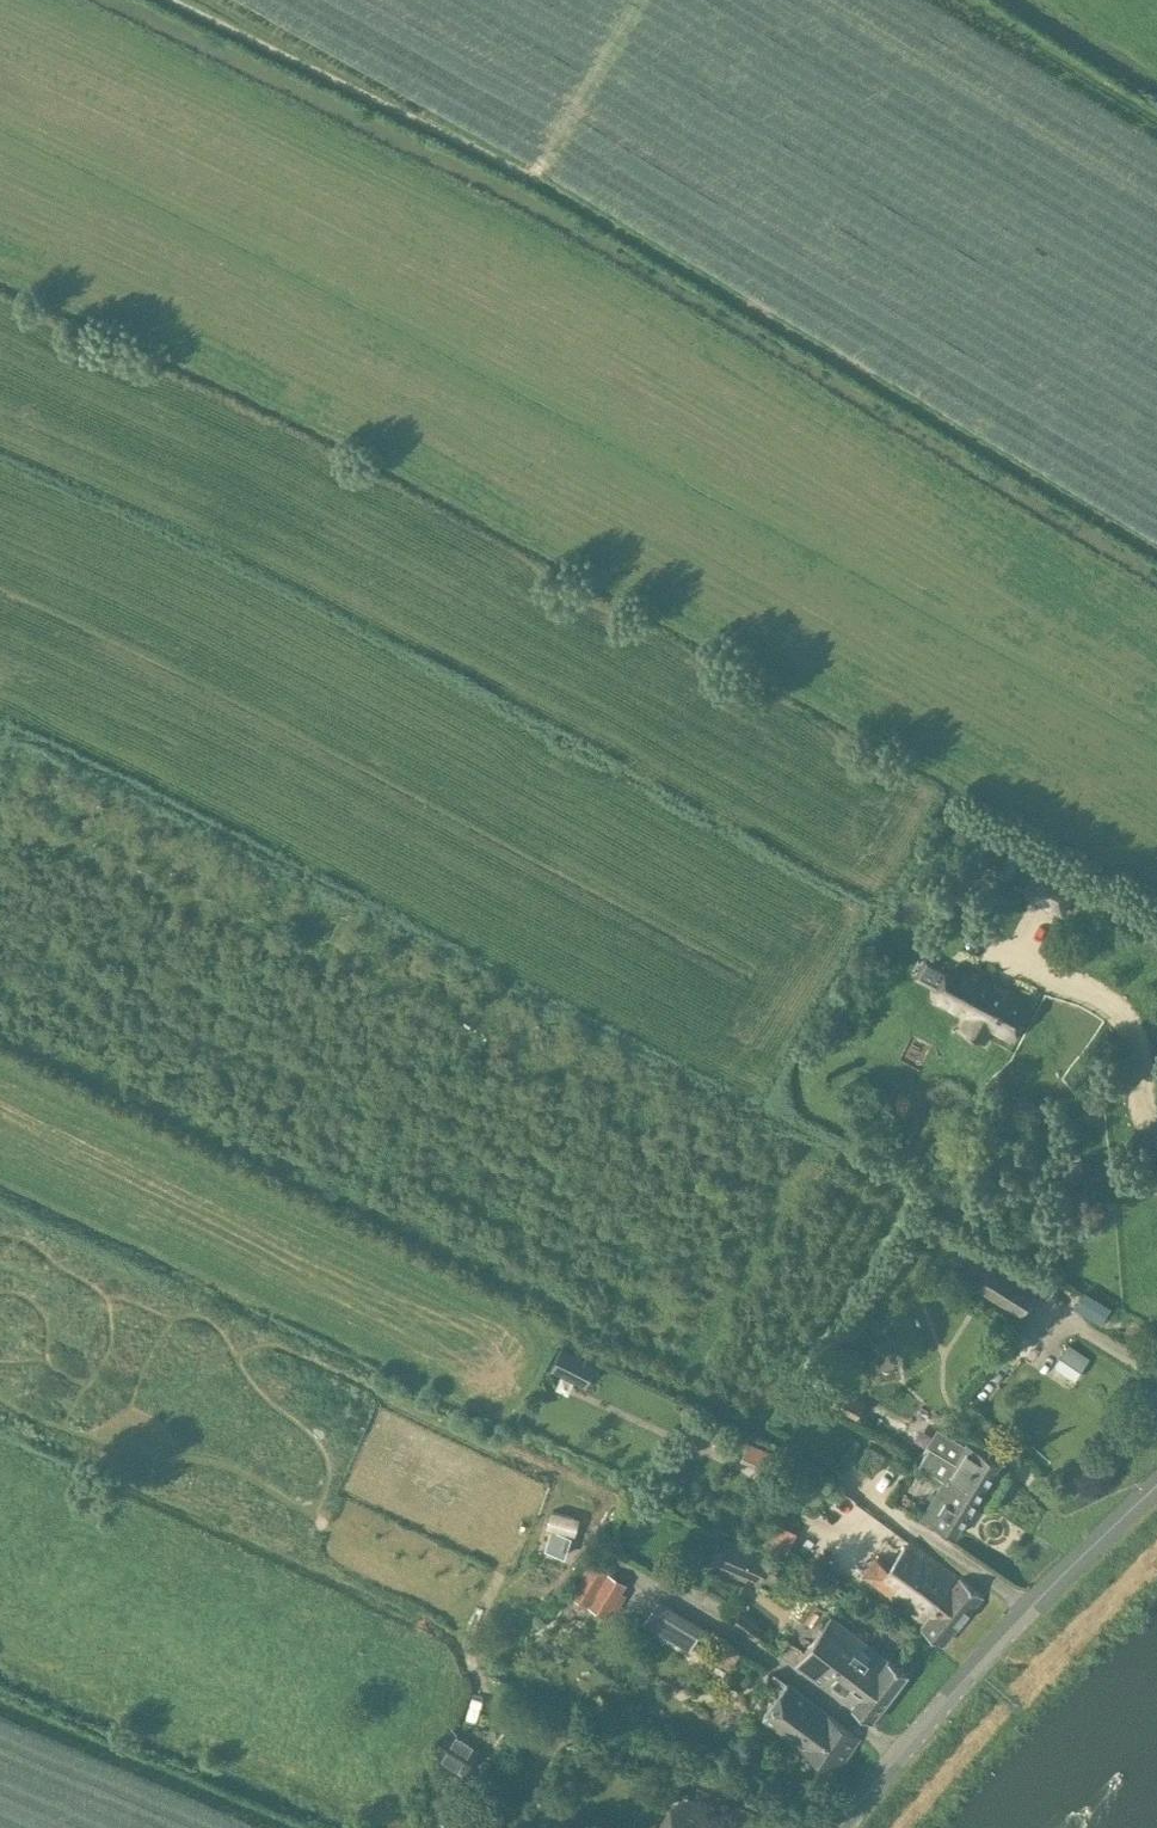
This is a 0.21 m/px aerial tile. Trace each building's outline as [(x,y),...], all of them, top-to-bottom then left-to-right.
[(1036,995),(963,956),(943,994),(971,1009),(964,1022),(988,1034),(995,1022),(1016,1033),(1036,995)] [(1084,1165),(1069,1166),(1071,1181),(1085,1179),(1084,1165)] [(1021,1313),(1035,1291),(993,1264),(979,1287),(1021,1313)] [(1084,1290),(1074,1308),(1101,1325),(1112,1308),(1084,1290)] [(1069,1343),(1054,1364),(1073,1378),(1088,1356),(1069,1343)] [(563,1347),(552,1368),(586,1385),(597,1364),(563,1347)] [(856,1419),(866,1403),(836,1386),(827,1403),(856,1419)] [(920,1464),(941,1477),(978,1499),(1000,1462),(968,1443),(956,1463),(931,1447),(920,1464)] [(870,1445),(859,1463),(874,1472),(885,1454),(870,1445)] [(978,1499),(941,1477),(938,1482),(942,1485),(923,1516),(955,1536),(978,1499)] [(773,1524),(763,1544),(787,1555),(796,1536),(773,1524)] [(565,1556),(570,1537),(552,1531),(546,1550),(565,1556)] [(943,1644),(983,1596),(962,1577),(959,1580),(909,1541),(889,1567),(877,1557),(864,1573),(925,1621),(921,1625),(943,1644)] [(775,1580),(781,1564),(763,1556),(756,1572),(775,1580)] [(607,1617),(627,1584),(592,1563),(580,1583),(597,1593),(589,1606),(607,1617)] [(754,1639),(762,1629),(741,1612),(733,1622),(754,1639)] [(871,1723),(908,1672),(889,1658),(887,1660),(831,1616),(795,1664),(871,1723)] [(837,1770),(860,1738),(788,1681),(764,1714),(837,1770)] [(452,1730),(437,1755),(465,1772),(480,1747),(452,1730)] [(671,1827),(742,1827),(690,1797),(671,1827)]
